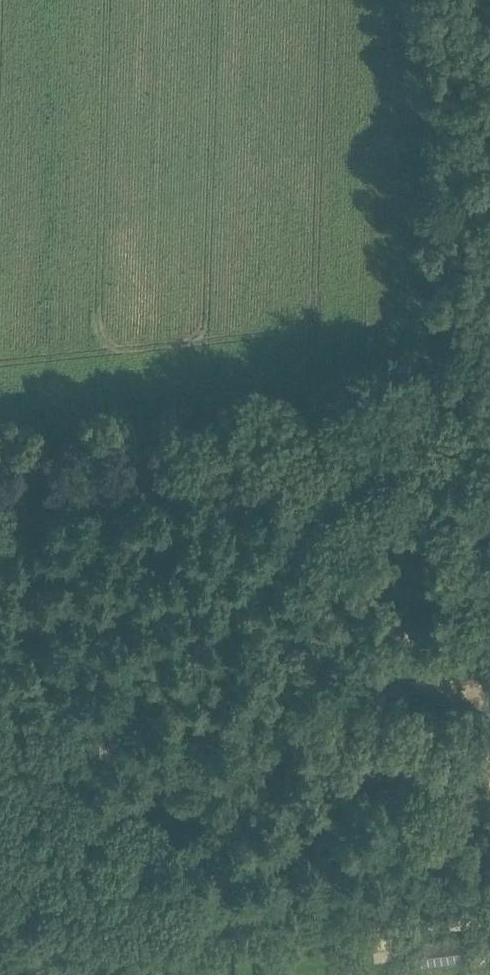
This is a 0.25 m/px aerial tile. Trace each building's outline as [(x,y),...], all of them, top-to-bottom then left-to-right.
[(489,950),(489,932),(406,943),(409,966),(472,958),(471,952),(489,950)]
